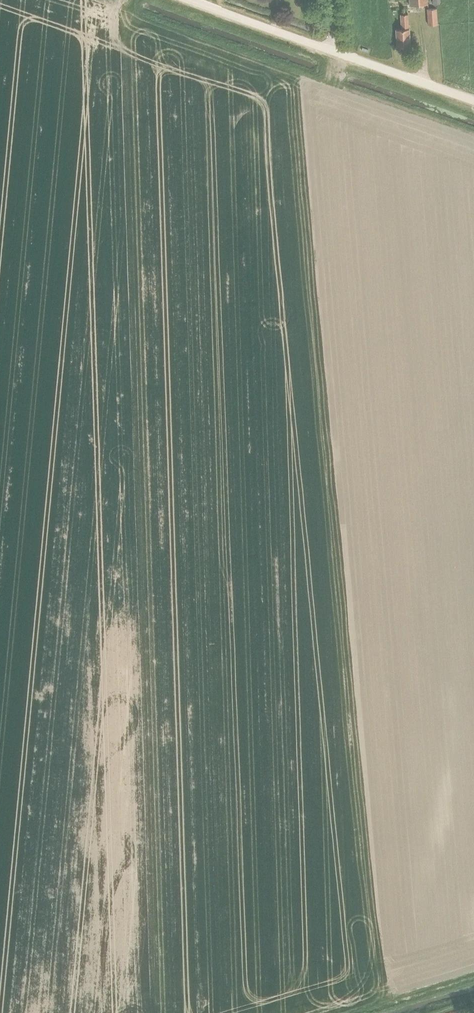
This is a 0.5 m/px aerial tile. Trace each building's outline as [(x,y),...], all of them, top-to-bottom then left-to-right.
[(427,10),(428,25),(438,24),(437,9),(427,10)] [(397,47),(410,46),(409,28),(408,14),(400,14),(401,29),(396,29),(397,47)]
